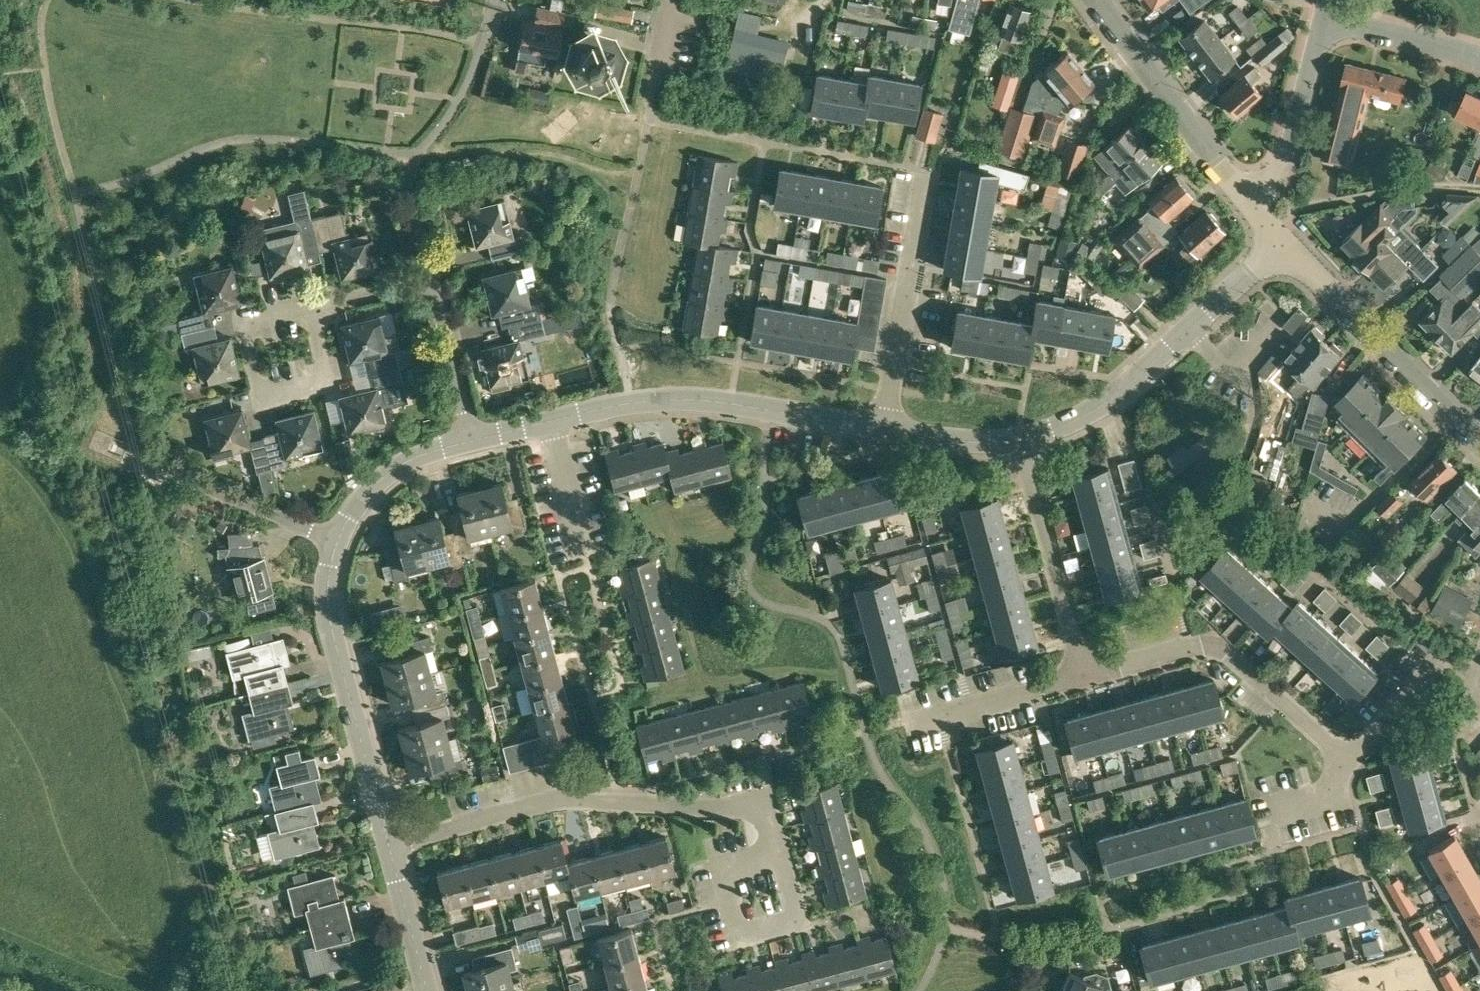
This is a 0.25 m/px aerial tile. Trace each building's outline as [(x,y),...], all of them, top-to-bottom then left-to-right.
[(563,0),(551,0),(550,10),(561,11),(563,0)] [(949,28),(968,33),(978,0),(956,0),(949,28)] [(1147,7),(1156,1),(1162,9),(1174,0),(1142,0),(1147,7)] [(1190,11),(1205,0),(1181,0),(1190,11)] [(625,7),(597,2),(595,16),(623,20),(623,19),(625,7)] [(861,13),(875,15),(876,4),(862,2),(861,13)] [(1010,2),(999,32),(1004,34),(999,48),(1017,54),(1033,10),(1010,2)] [(876,4),(875,15),(885,17),(887,6),(876,4)] [(1228,12),(1238,24),(1247,17),(1238,4),(1228,12)] [(525,18),(518,59),(517,59),(515,70),(525,72),(527,61),(545,64),(547,52),(558,54),(565,12),(561,11),(550,10),(537,7),(535,20),(525,18)] [(779,83),(790,40),(758,32),(762,17),(757,16),(738,11),(724,70),(779,83)] [(924,27),(925,17),(912,15),(910,25),(924,27)] [(935,30),(937,19),(925,17),(924,27),(935,30)] [(1247,17),(1238,24),(1248,37),(1257,29),(1247,17)] [(835,31),(850,33),(852,21),(837,19),(835,31)] [(1180,37),(1195,57),(1219,38),(1204,19),(1180,37)] [(852,21),(850,33),(866,36),(868,24),(852,21)] [(620,78),(627,54),(615,32),(605,29),(592,25),(570,37),(563,61),(575,83),(599,90),(620,78)] [(1268,43),(1256,52),(1264,62),(1286,44),(1284,43),(1295,34),(1289,26),(1268,43)] [(885,40),(901,42),(903,30),(887,28),(885,40)] [(903,30),(901,42),(933,48),(935,36),(903,30)] [(1252,56),(1256,52),(1268,43),(1262,36),(1246,49),(1252,56)] [(1219,38),(1195,57),(1210,77),(1235,58),(1219,38)] [(1033,80),(1023,109),(1010,105),(996,150),(1023,158),(1036,115),(1046,95),(1080,66),(1067,50),(1042,72),(1041,70),(1035,75),(1037,77),(1033,80)] [(1344,86),(1325,159),(1320,181),(1333,185),(1339,163),(1351,166),(1365,110),(1354,107),(1359,91),(1361,92),(1367,71),(1370,72),(1371,68),(1348,62),(1342,85),(1344,86)] [(1046,95),(1036,115),(1039,116),(1033,138),(1055,145),(1065,115),(1058,113),(1066,99),(1069,103),(1079,95),(1081,98),(1086,99),(1091,99),(1095,95),(1095,92),(1095,87),(1092,83),(1094,81),(1080,66),(1046,95)] [(1255,66),(1221,94),(1237,113),(1261,93),(1252,82),(1262,74),(1255,66)] [(1019,72),(1005,68),(994,104),(1007,109),(1019,72)] [(1354,107),(1365,110),(1369,92),(1400,100),(1406,77),(1371,68),(1370,72),(1367,71),(1361,92),(1359,91),(1354,107)] [(812,109),(838,114),(843,79),(818,74),(812,109)] [(868,83),(865,110),(890,114),(895,80),(869,75),(868,83)] [(843,79),(838,114),(863,118),(865,110),(868,83),(843,79)] [(895,80),(890,114),(915,119),(921,85),(895,80)] [(529,86),(526,102),(548,106),(550,90),(529,86)] [(1479,124),(1479,123),(1479,95),(1467,89),(1461,102),(1452,98),(1447,109),(1479,124)] [(934,140),(942,113),(925,108),(917,135),(934,140)] [(1130,123),(1106,144),(1093,155),(1109,172),(1145,141),(1130,123)] [(1410,124),(1402,159),(1400,168),(1413,171),(1411,180),(1421,179),(1423,171),(1422,170),(1426,149),(1431,129),(1410,124)] [(1087,143),(1067,137),(1056,171),(1077,177),(1087,143)] [(1109,172),(1106,176),(1112,183),(1127,169),(1137,180),(1161,159),(1145,141),(1109,172)] [(698,156),(694,184),(729,190),(728,190),(731,175),(735,176),(738,162),(698,156)] [(1473,166),(1464,162),(1458,173),(1468,177),(1473,166)] [(1005,165),(1002,177),(1029,183),(1032,170),(1005,165)] [(963,167),(958,192),(993,198),(997,173),(963,167)] [(775,204),(800,208),(806,174),(781,169),(775,204)] [(806,174),(800,208),(825,212),(831,178),(806,174)] [(1153,205),(1126,228),(1114,239),(1130,257),(1117,268),(1120,272),(1125,278),(1163,245),(1151,232),(1193,195),(1176,175),(1149,199),(1153,205)] [(1140,187),(1144,192),(1158,180),(1153,175),(1140,187)] [(831,178),(825,212),(850,217),(856,183),(831,178)] [(856,183),(850,217),(876,221),(882,187),(856,183)] [(694,184),(689,213),(728,219),(723,218),(726,203),(730,204),(732,191),(729,190),(694,184)] [(258,229),(261,240),(270,278),(307,269),(304,256),(319,253),(312,219),(304,189),(288,192),(295,220),(258,229)] [(958,192),(954,217),(989,224),(993,198),(958,192)] [(1478,195),(1448,192),(1438,202),(1445,208),(1438,215),(1448,225),(1478,195)] [(1342,241),(1343,242),(1357,256),(1381,232),(1380,228),(1385,222),(1386,223),(1394,216),(1397,213),(1402,208),(1414,206),(1413,194),(1388,196),(1389,201),(1383,207),(1380,203),(1342,241)] [(1056,195),(1051,209),(1064,213),(1068,199),(1056,195)] [(247,213),(254,201),(246,196),(239,207),(247,213)] [(466,209),(476,247),(489,244),(492,259),(526,251),(521,234),(514,236),(505,199),(466,209)] [(1064,213),(1051,209),(1046,224),(1059,228),(1064,213)] [(1206,209),(1179,233),(1187,242),(1179,249),(1189,260),(1224,230),(1206,209)] [(342,212),(312,219),(319,253),(334,249),(341,279),(380,270),(371,232),(348,237),(342,212)] [(728,219),(689,213),(684,241),(699,244),(718,247),(721,231),(726,232),(728,219)] [(1381,232),(1357,256),(1371,269),(1411,230),(1404,223),(1405,221),(1397,213),(1394,216),(1386,223),(1385,222),(1380,228),(1381,232)] [(954,217),(949,242),(984,249),(989,224),(954,217)] [(1411,230),(1371,269),(1388,286),(1409,264),(1409,265),(1424,250),(1416,243),(1420,239),(1411,230)] [(779,233),(778,241),(776,254),(791,256),(793,244),(792,244),(794,236),(779,233)] [(1443,255),(1451,263),(1472,244),(1463,235),(1443,255)] [(1075,241),(1062,237),(1056,255),(1069,259),(1075,241)] [(1083,242),(1074,255),(1089,264),(1103,243),(1094,237),(1089,246),(1083,242)] [(1029,241),(1027,256),(1039,258),(1042,243),(1029,241)] [(984,249),(949,242),(945,268),(980,274),(984,249)] [(699,244),(694,272),(733,279),(733,278),(728,278),(731,262),(736,263),(738,250),(718,247),(699,244)] [(793,244),(791,256),(806,259),(809,247),(793,244)] [(1438,337),(1476,300),(1474,298),(1471,302),(1465,296),(1479,280),(1479,252),(1472,244),(1451,263),(1441,273),(1444,276),(1431,288),(1442,300),(1422,320),(1438,337)] [(825,262),(842,265),(844,253),(827,250),(825,262)] [(844,253),(842,265),(856,268),(856,267),(877,271),(879,259),(858,256),(844,253)] [(1039,258),(1027,256),(1024,272),(1036,274),(1039,258)] [(779,272),(781,260),(765,257),(763,269),(779,272)] [(798,275),(814,278),(816,266),(800,263),(798,275)] [(1057,278),(1059,265),(1053,264),(1043,263),(1041,276),(1057,278)] [(816,266),(814,278),(838,282),(840,271),(831,269),(816,266)] [(178,319),(182,335),(215,327),(211,312),(242,305),(232,267),(194,276),(203,313),(178,319)] [(483,277),(492,315),(505,312),(509,327),(542,319),(538,302),(531,304),(522,267),(483,277)] [(1124,278),(1125,278),(1120,272),(1117,268),(1106,278),(1114,287),(1124,278)] [(694,272),(689,300),(728,307),(728,306),(723,305),(726,290),(731,291),(733,279),(694,272)] [(863,287),(865,275),(850,272),(848,284),(863,287)] [(885,291),(887,279),(865,275),(863,287),(863,288),(885,291)] [(960,289),(976,292),(988,295),(990,283),(979,280),(963,277),(960,289)] [(1102,277),(1093,286),(1103,296),(1111,286),(1102,277)] [(1145,298),(1124,278),(1113,290),(1134,310),(1145,298)] [(996,295),(1013,299),(1015,286),(998,283),(996,295)] [(1015,286),(1013,299),(1027,301),(1029,289),(1015,286)] [(883,303),(885,291),(863,288),(861,299),(883,303)] [(880,315),(883,303),(861,299),(859,311),(880,315)] [(689,300),(684,329),(718,335),(721,318),(726,319),(728,307),(689,300)] [(1438,337),(1453,351),(1479,324),(1479,304),(1476,300),(1438,337)] [(1034,324),(1032,336),(1058,340),(1064,305),(1038,301),(1034,324)] [(1064,305),(1058,340),(1083,345),(1089,310),(1064,305)] [(751,341),(776,345),(782,310),(757,306),(751,341)] [(782,310),(776,345),(801,349),(807,315),(782,310)] [(1089,310),(1083,345),(1108,349),(1111,330),(1130,333),(1133,319),(1114,316),(1114,314),(1089,310)] [(878,327),(880,315),(859,311),(857,323),(858,323),(878,327)] [(952,347),(977,351),(983,316),(958,312),(952,347)] [(807,315),(801,349),(827,354),(833,319),(807,315)] [(342,326),(351,364),(363,361),(367,376),(400,368),(396,352),(389,353),(380,316),(342,326)] [(551,317),(551,333),(587,332),(587,316),(551,317)] [(983,316),(977,351),(1003,355),(1009,320),(983,316)] [(512,341),(482,349),(491,386),(530,377),(520,340),(546,333),(542,319),(509,327),(512,341)] [(833,319),(827,354),(852,358),(854,347),(856,335),(858,323),(833,319)] [(1009,320),(1003,355),(1028,360),(1032,336),(1034,324),(1009,320)] [(876,338),(878,327),(858,323),(856,335),(876,338)] [(1315,324),(1285,358),(1292,365),(1280,378),(1289,387),(1302,373),(1299,371),(1327,340),(1323,337),(1326,333),(1315,324)] [(215,327),(182,335),(186,350),(193,348),(203,386),(240,377),(231,338),(219,341),(215,327)] [(874,350),(876,338),(856,335),(854,347),(874,350)] [(1302,373),(1289,387),(1299,395),(1310,383),(1313,385),(1344,351),(1333,342),(1331,344),(1327,340),(1299,371),(1302,373)] [(1479,375),(1479,356),(1471,368),(1479,375)] [(370,390),(340,397),(349,435),(387,426),(378,389),(403,382),(400,368),(367,376),(370,390)] [(1378,449),(1373,455),(1388,470),(1394,465),(1397,467),(1428,436),(1408,416),(1409,415),(1386,392),(1384,394),(1364,374),(1334,405),(1378,449)] [(1304,428),(1321,433),(1331,396),(1314,391),(1304,428)] [(1280,399),(1272,427),(1289,431),(1297,403),(1280,399)] [(206,419),(215,457),(252,448),(258,474),(272,470),(264,438),(250,441),(243,410),(206,419)] [(278,434),(264,438),(272,470),(288,467),(286,459),(323,450),(314,412),(275,421),(278,434)] [(1204,472),(1221,460),(1205,436),(1187,449),(1184,445),(1170,455),(1179,468),(1199,455),(1201,459),(1198,461),(1204,472)] [(1319,439),(1316,451),(1324,454),(1328,441),(1319,439)] [(633,446),(634,451),(643,484),(671,477),(665,453),(663,444),(647,448),(645,443),(633,446)] [(705,443),(693,446),(703,484),(731,477),(722,443),(707,447),(705,443)] [(678,450),(665,453),(671,477),(675,491),(703,484),(693,446),(694,451),(679,454),(678,450)] [(643,484),(634,451),(619,455),(618,450),(605,453),(615,492),(643,484)] [(1324,454),(1316,451),(1312,463),(1321,465),(1324,454)] [(1411,481),(1427,497),(1456,468),(1440,452),(1411,481)] [(1118,463),(1123,481),(1139,477),(1134,458),(1126,460),(1118,463)] [(1321,465),(1312,463),(1310,470),(1322,476),(1326,468),(1321,465)] [(1074,476),(1078,493),(1112,484),(1107,467),(1074,476)] [(1337,475),(1326,468),(1322,476),(1333,482),(1337,475)] [(897,470),(873,477),(882,511),(907,504),(897,470)] [(1274,480),(1249,473),(1242,499),(1264,512),(1274,480)] [(1348,481),(1337,475),(1333,482),(1344,488),(1348,481)] [(873,477),(848,484),(857,518),(882,511),(873,477)] [(1139,477),(1123,481),(1125,490),(1142,486),(1139,477)] [(1447,497),(1432,512),(1439,518),(1454,503),(1462,512),(1479,493),(1479,491),(1466,477),(1447,497)] [(1359,487),(1348,481),(1344,488),(1355,494),(1359,487)] [(501,484),(479,490),(490,532),(511,527),(513,535),(526,531),(517,498),(505,501),(501,484)] [(848,484),(823,490),(832,525),(857,518),(848,484)] [(1112,484),(1078,493),(1083,511),(1117,502),(1112,484)] [(1266,513),(1275,515),(1281,517),(1289,492),(1274,488),(1267,510),(1266,513)] [(462,512),(451,515),(455,532),(460,550),(472,546),(470,538),(490,532),(479,490),(458,495),(462,512)] [(832,525),(823,490),(798,497),(808,532),(832,525)] [(1393,490),(1377,506),(1388,517),(1404,501),(1398,495),(1393,490)] [(1461,540),(1479,521),(1479,493),(1462,512),(1457,518),(1464,525),(1455,534),(1461,540)] [(919,505),(918,506),(921,518),(922,518),(932,515),(933,515),(943,512),(955,509),(952,496),(919,505)] [(975,503),(962,507),(969,531),(1003,522),(996,497),(975,503)] [(626,498),(618,500),(620,507),(621,510),(628,508),(626,498)] [(1117,502),(1083,511),(1088,528),(1121,519),(1117,502)] [(1130,508),(1132,516),(1149,511),(1147,504),(1130,508)] [(1149,511),(1132,516),(1134,524),(1151,519),(1149,511)] [(925,533),(926,532),(936,530),(932,515),(922,518),(921,518),(925,533)] [(461,566),(460,550),(455,532),(443,535),(439,518),(418,524),(429,566),(449,561),(451,569),(461,566)] [(1121,519),(1088,528),(1092,545),(1126,536),(1121,519)] [(1461,540),(1477,555),(1479,552),(1479,521),(1461,540)] [(1003,522),(969,531),(976,556),(1010,547),(1003,522)] [(1389,547),(1405,531),(1395,522),(1380,537),(1389,547)] [(418,524),(395,529),(399,546),(387,549),(391,564),(396,583),(410,579),(408,571),(429,566),(418,524)] [(1243,543),(1252,532),(1246,527),(1237,538),(1243,543)] [(877,531),(879,539),(873,541),(876,551),(892,548),(889,537),(887,529),(877,531)] [(228,532),(229,549),(219,549),(219,558),(225,556),(238,603),(246,600),(250,615),(276,608),(260,547),(253,547),(252,531),(228,532)] [(903,533),(889,537),(892,548),(906,544),(903,533)] [(1126,536),(1092,545),(1097,563),(1131,554),(1126,536)] [(1139,542),(1141,551),(1158,546),(1156,538),(1139,542)] [(892,570),(926,560),(922,545),(888,555),(892,570)] [(855,546),(839,550),(842,561),(858,558),(855,546)] [(1158,546),(1141,551),(1143,558),(1160,553),(1158,546)] [(1255,558),(1261,563),(1272,551),(1266,546),(1255,558)] [(1010,547),(976,556),(982,581),(1016,571),(1010,547)] [(1203,573),(1216,585),(1240,559),(1227,547),(1203,573)] [(931,552),(935,567),(947,564),(943,549),(931,552)] [(842,561),(839,550),(825,554),(827,565),(842,561)] [(1272,551),(1261,563),(1267,569),(1279,557),(1272,551)] [(1384,553),(1371,566),(1388,583),(1401,570),(1384,553)] [(1131,554),(1097,563),(1102,580),(1135,571),(1131,554)] [(622,598),(628,596),(662,587),(655,559),(620,568),(625,584),(619,585),(622,598)] [(1240,559),(1216,585),(1230,597),(1254,571),(1240,559)] [(947,564),(935,567),(939,582),(951,579),(951,578),(960,576),(956,562),(947,564)] [(394,578),(391,564),(382,566),(385,580),(394,578)] [(1281,582),(1288,587),(1299,574),(1293,569),(1281,582)] [(1016,571),(982,581),(989,605),(1023,596),(1016,571)] [(1135,571),(1102,580),(1106,597),(1140,588),(1135,571)] [(1192,571),(1182,582),(1189,588),(1198,577),(1192,571)] [(1254,571),(1230,597),(1243,610),(1267,583),(1254,571)] [(1151,585),(1168,581),(1165,572),(1149,577),(1151,585)] [(1299,574),(1288,587),(1293,592),(1305,580),(1299,574)] [(1408,599),(1417,588),(1403,577),(1394,588),(1408,599)] [(921,581),(925,596),(937,593),(933,578),(921,581)] [(493,590),(500,616),(542,604),(536,579),(501,588),(493,590)] [(857,588),(864,613),(897,604),(890,579),(857,588)] [(1267,583),(1243,610),(1257,622),(1281,595),(1267,583)] [(1460,626),(1475,599),(1445,583),(1431,610),(1460,626)] [(662,587),(628,596),(632,612),(627,613),(630,625),(635,624),(669,615),(662,587)] [(1314,599),(1319,604),(1331,592),(1325,587),(1314,599)] [(1331,592),(1319,604),(1326,610),(1338,598),(1331,592)] [(937,593),(925,596),(929,611),(941,608),(937,593)] [(1281,595),(1257,622),(1270,633),(1299,600),(1293,606),(1281,595)] [(1023,596),(989,605),(996,630),(1030,620),(1023,596)] [(944,601),(948,616),(960,613),(959,610),(967,608),(964,597),(957,599),(956,598),(944,601)] [(1299,600),(1270,633),(1270,634),(1276,627),(1289,639),(1312,612),(1299,600)] [(542,604),(500,616),(505,639),(514,637),(514,638),(549,628),(542,604)] [(897,604),(864,613),(870,638),(904,629),(897,604)] [(465,608),(470,624),(481,621),(477,605),(465,608)] [(403,607),(392,610),(396,624),(407,621),(403,607)] [(1340,623),(1346,628),(1357,616),(1352,610),(1340,623)] [(1312,612),(1289,639),(1302,650),(1325,624),(1312,612)] [(960,613),(948,616),(953,631),(964,628),(960,613)] [(669,615),(635,624),(639,639),(634,640),(637,652),(642,651),(677,642),(669,615)] [(1357,616),(1346,628),(1353,634),(1364,622),(1357,616)] [(1030,620),(996,630),(1003,655),(1037,645),(1030,620)] [(481,621),(470,624),(476,648),(487,645),(481,621)] [(1325,624),(1302,650),(1315,663),(1339,636),(1325,624)] [(934,630),(938,646),(950,642),(946,626),(934,630)] [(549,628),(514,638),(520,662),(555,652),(549,628)] [(904,629),(870,638),(877,662),(910,653),(904,629)] [(1366,647),(1373,652),(1384,640),(1378,634),(1366,647)] [(1339,636),(1315,663),(1328,675),(1352,648),(1339,636)] [(399,658),(383,662),(389,684),(429,673),(424,652),(432,650),(428,637),(396,645),(399,658)] [(962,665),(974,662),(967,637),(955,640),(962,665)] [(227,655),(233,678),(243,676),(248,694),(288,684),(283,665),(289,664),(282,640),(227,655)] [(1384,640),(1373,652),(1378,658),(1390,645),(1384,640)] [(677,642),(642,651),(646,666),(642,667),(645,681),(684,671),(677,642)] [(950,642),(938,646),(942,660),(954,656),(950,642)] [(487,645),(476,648),(482,672),(494,669),(487,645)] [(1352,648),(1328,675),(1342,687),(1365,660),(1352,648)] [(555,652),(520,662),(527,686),(561,677),(555,652)] [(910,653),(877,662),(884,687),(917,678),(910,653)] [(1365,660),(1342,687),(1355,699),(1379,672),(1365,660)] [(494,669),(482,672),(486,686),(498,683),(494,669)] [(429,673),(389,684),(394,705),(410,701),(413,713),(446,704),(443,691),(435,693),(429,673)] [(561,677),(527,686),(533,710),(568,701),(561,677)] [(1213,680),(1188,686),(1198,720),(1222,714),(1213,680)] [(803,682),(774,689),(783,723),(798,719),(800,724),(813,721),(803,682)] [(288,684),(248,694),(253,714),(243,717),(249,741),(251,740),(255,739),(294,729),(287,705),(293,704),(288,684)] [(1188,686),(1164,693),(1173,727),(1198,720),(1188,686)] [(774,689),(746,697),(755,730),(770,726),(772,732),(784,728),(783,723),(774,689)] [(1164,693),(1139,700),(1149,734),(1173,727),(1164,693)] [(746,697),(719,704),(728,737),(742,733),(744,739),(756,736),(755,730),(746,697)] [(1139,700),(1115,707),(1124,741),(1149,734),(1139,700)] [(533,710),(540,736),(540,737),(550,734),(561,731),(574,728),(575,728),(568,701),(533,710)] [(495,720),(507,717),(503,702),(492,705),(495,720)] [(416,725),(400,729),(405,751),(447,739),(442,719),(449,717),(446,704),(413,713),(416,725)] [(719,704),(691,711),(700,745),(715,741),(716,746),(729,743),(728,737),(719,704)] [(1115,707),(1090,713),(1100,747),(1124,741),(1115,707)] [(691,711),(664,718),(673,752),(688,748),(689,753),(701,750),(700,745),(691,711)] [(1100,747),(1090,713),(1066,720),(1075,754),(1100,747)] [(675,757),(673,752),(664,718),(636,726),(645,759),(661,755),(663,760),(675,757)] [(574,728),(561,731),(564,742),(577,738),(574,728)] [(1038,733),(1040,743),(1044,758),(1056,754),(1052,739),(1051,740),(1048,730),(1038,733)] [(561,731),(550,734),(556,759),(568,756),(564,742),(561,731)] [(251,740),(253,748),(277,742),(275,734),(255,739),(251,740)] [(540,736),(538,736),(545,762),(556,759),(550,734),(540,737),(540,736)] [(538,736),(526,739),(533,765),(545,762),(538,736)] [(447,739),(405,751),(411,772),(428,768),(431,780),(464,772),(461,758),(453,760),(447,739)] [(526,739),(514,742),(521,768),(533,765),(526,739)] [(978,749),(985,774),(1018,765),(1012,740),(978,749)] [(521,768),(514,742),(503,746),(509,771),(521,768)] [(1220,744),(1205,748),(1209,760),(1223,756),(1220,744)] [(216,754),(225,762),(231,754),(222,747),(216,754)] [(274,754),(277,766),(282,785),(272,787),(278,811),(314,802),(321,800),(314,777),(321,776),(315,755),(302,759),(299,748),(274,754)] [(1209,760),(1205,748),(1190,752),(1193,764),(1209,760)] [(1424,748),(1391,757),(1396,775),(1429,766),(1424,748)] [(1056,754),(1044,758),(1048,773),(1060,770),(1056,754)] [(1171,757),(1156,762),(1159,773),(1174,769),(1171,757)] [(1223,774),(1238,770),(1235,758),(1219,762),(1223,774)] [(1159,773),(1156,762),(1141,766),(1144,778),(1159,773)] [(482,781),(498,776),(495,765),(479,769),(482,781)] [(1018,765),(985,774),(991,798),(1025,789),(1018,765)] [(1429,766),(1396,775),(1400,792),(1434,783),(1429,766)] [(1200,768),(1186,772),(1189,784),(1203,780),(1200,768)] [(1123,771),(1107,775),(1110,787),(1126,782),(1123,771)] [(1366,775),(1368,782),(1384,778),(1382,771),(1366,775)] [(1189,784),(1186,772),(1170,776),(1173,788),(1189,784)] [(1110,787),(1107,775),(1093,779),(1096,791),(1110,787)] [(1384,778),(1368,782),(1370,791),(1387,786),(1384,778)] [(1151,781),(1137,785),(1140,797),(1155,793),(1151,781)] [(805,822),(810,821),(844,812),(837,783),(803,792),(807,808),(802,809),(805,822)] [(1434,783),(1400,792),(1405,809),(1438,801),(1434,783)] [(1140,797),(1137,785),(1121,789),(1124,801),(1140,797)] [(1053,791),(1058,807),(1070,803),(1065,788),(1053,791)] [(1025,789),(991,798),(998,823),(1032,813),(1025,789)] [(1089,810),(1105,806),(1102,795),(1086,799),(1089,810)] [(1246,798),(1221,805),(1230,839),(1255,832),(1246,800),(1246,798)] [(1438,801),(1405,809),(1410,827),(1443,818),(1438,801)] [(270,834),(276,858),(279,869),(292,866),(289,854),(319,846),(313,823),(319,821),(314,802),(278,811),(275,812),(280,831),(270,834)] [(1070,803),(1058,807),(1062,822),(1074,818),(1070,803)] [(1221,805),(1196,811),(1206,845),(1230,839),(1221,805)] [(1375,809),(1377,817),(1394,812),(1391,805),(1375,809)] [(1196,811),(1172,818),(1181,852),(1206,845),(1196,811)] [(844,812),(810,821),(814,835),(809,837),(812,850),(818,848),(851,840),(844,812)] [(1394,812),(1377,817),(1380,825),(1396,820),(1394,812)] [(1032,813),(998,823),(1005,848),(1039,838),(1032,813)] [(1172,818),(1147,825),(1157,859),(1181,852),(1172,818)] [(1147,825),(1123,831),(1132,865),(1157,859),(1147,825)] [(1422,837),(1429,849),(1443,872),(1468,858),(1455,835),(1444,841),(1437,828),(1422,837)] [(1132,865),(1123,831),(1098,838),(1108,872),(1132,865)] [(666,836),(640,842),(649,878),(675,871),(666,836)] [(1067,840),(1071,856),(1083,853),(1079,837),(1067,840)] [(1039,838),(1005,848),(1012,872),(1046,863),(1039,838)] [(562,839),(536,846),(545,880),(569,874),(570,874),(567,862),(568,862),(562,839)] [(851,840),(818,848),(821,863),(816,864),(820,877),(824,875),(858,867),(851,840)] [(640,842),(616,849),(625,884),(649,878),(640,842)] [(536,846),(512,852),(521,887),(545,880),(536,846)] [(616,849),(592,855),(601,890),(625,884),(616,849)] [(512,852),(487,859),(496,893),(521,887),(512,852)] [(1083,853),(1071,856),(1075,870),(1087,867),(1083,853)] [(592,855),(568,862),(567,862),(570,874),(569,874),(575,897),(601,890),(592,855)] [(1443,872),(1456,895),(1479,882),(1479,880),(1468,858),(1443,872)] [(487,859),(463,865),(472,900),(496,893),(487,859)] [(1046,863),(1012,872),(1019,897),(1053,887),(1046,863)] [(472,900),(463,865),(437,872),(446,907),(472,900)] [(858,867),(824,875),(828,890),(823,892),(827,905),(866,896),(858,867)] [(293,874),(296,886),(309,882),(306,871),(293,874)] [(306,909),(311,928),(350,918),(345,898),(338,899),(333,877),(309,882),(296,886),(290,887),(296,911),(306,909)] [(1360,877),(1335,884),(1345,918),(1369,911),(1360,877)] [(1386,884),(1394,900),(1407,892),(1399,877),(1386,884)] [(1456,895),(1469,918),(1479,912),(1479,882),(1456,895)] [(1335,884),(1311,891),(1320,924),(1345,918),(1335,884)] [(1435,907),(1446,903),(1440,889),(1429,893),(1435,907)] [(1288,906),(1287,906),(1297,940),(1298,939),(1296,931),(1320,924),(1311,891),(1286,898),(1288,906)] [(1407,892),(1394,900),(1403,915),(1417,909),(1407,892)] [(669,912),(685,908),(682,897),(667,901),(669,912)] [(566,908),(570,923),(582,920),(577,905),(566,908)] [(647,906),(632,910),(635,921),(650,917),(647,906)] [(1287,906),(1264,912),(1273,946),(1297,940),(1287,906)] [(542,909),(527,913),(530,924),(545,920),(542,909)] [(635,921),(632,910),(620,913),(623,925),(635,921)] [(1264,912),(1240,919),(1249,953),(1273,946),(1264,912)] [(1469,918),(1479,938),(1479,912),(1469,918)] [(530,924),(527,913),(512,917),(515,928),(530,924)] [(350,918),(311,928),(315,947),(306,949),(312,973),(354,963),(348,939),(355,938),(350,918)] [(1240,919),(1215,926),(1224,960),(1249,953),(1240,919)] [(582,920),(570,923),(574,937),(585,934),(582,920)] [(479,924),(478,924),(481,937),(496,933),(493,922),(479,925),(479,924)] [(541,942),(566,936),(562,922),(538,929),(541,942)] [(1412,930),(1421,946),(1434,938),(1425,922),(1412,930)] [(481,937),(478,924),(453,931),(456,943),(481,937)] [(1215,926),(1190,933),(1200,966),(1224,960),(1215,926)] [(597,939),(604,964),(638,954),(631,931),(597,939)] [(528,949),(540,946),(536,932),(525,935),(528,949)] [(1190,933),(1166,939),(1175,973),(1200,966),(1190,933)] [(856,939),(858,944),(867,978),(896,970),(886,936),(870,941),(869,936),(856,939)] [(1356,956),(1380,949),(1377,937),(1352,945),(1356,956)] [(1434,938),(1421,946),(1430,961),(1443,954),(1434,938)] [(1175,973),(1166,939),(1141,946),(1150,980),(1175,973)] [(829,947),(831,951),(840,985),(867,978),(858,944),(843,948),(841,943),(829,947)] [(563,963),(575,960),(570,944),(559,948),(563,963)] [(464,972),(469,990),(481,990),(513,983),(510,971),(518,969),(512,946),(474,956),(477,969),(464,972)] [(1342,947),(1327,951),(1330,963),(1345,959),(1342,947)] [(803,959),(812,990),(819,990),(840,985),(831,951),(816,955),(814,951),(802,954),(803,959)] [(1330,963),(1327,951),(1312,955),(1315,967),(1330,963)] [(638,954),(604,964),(610,988),(644,979),(638,954)] [(775,965),(782,990),(812,990),(803,959),(788,963),(786,958),(774,961),(775,965)] [(749,973),(753,990),(782,990),(775,965),(761,970),(759,965),(747,968),(749,973)] [(1447,990),(1448,990),(1460,984),(1451,968),(1438,976),(1447,990)] [(1295,969),(1281,973),(1284,984),(1298,981),(1295,969)] [(1062,990),(1111,990),(1112,989),(1108,976),(1097,971),(1084,973),(1082,977),(1070,972),(1062,990)] [(749,973),(733,977),(732,972),(719,976),(723,990),(753,990),(749,973)] [(1284,984),(1281,973),(1265,977),(1268,989),(1284,984)] [(300,986),(296,975),(286,978),(290,989),(300,986)] [(610,988),(611,990),(648,990),(644,979),(610,988)] [(571,990),(583,990),(580,980),(568,982),(571,990)] [(1232,986),(1233,990),(1248,990),(1246,982),(1232,986)] [(481,990),(515,990),(513,983),(481,990)]
